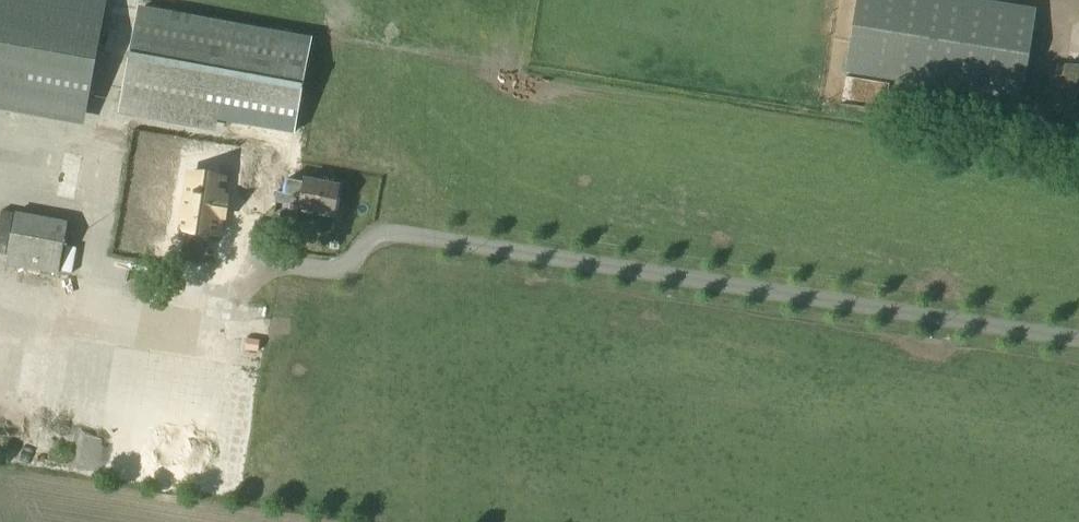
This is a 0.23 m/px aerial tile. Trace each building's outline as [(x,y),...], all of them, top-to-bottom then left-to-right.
[(105,0),(0,0),(0,96),(87,111),(105,0)] [(1037,12),(961,0),(857,0),(844,76),(1022,105),(1037,12)] [(139,6),(120,111),(220,128),(216,146),(228,148),(222,180),(280,191),(278,201),(302,205),(301,207),(335,214),(340,185),(307,179),(306,183),(288,179),(301,110),(313,36),(139,6)] [(1047,64),(1044,113),(1061,114),(1065,64),(1047,64)] [(1065,64),(1061,114),(1060,125),(1078,127),(1078,65),(1065,64)] [(195,233),(204,187),(200,186),(204,167),(161,159),(151,205),(153,205),(149,224),(152,224),(147,249),(166,252),(170,228),(195,233)] [(70,278),(79,223),(25,215),(16,269),(70,278)] [(259,341),(246,339),(244,350),(257,352),(259,341)] [(21,378),(19,401),(31,402),(33,379),(21,378)]
